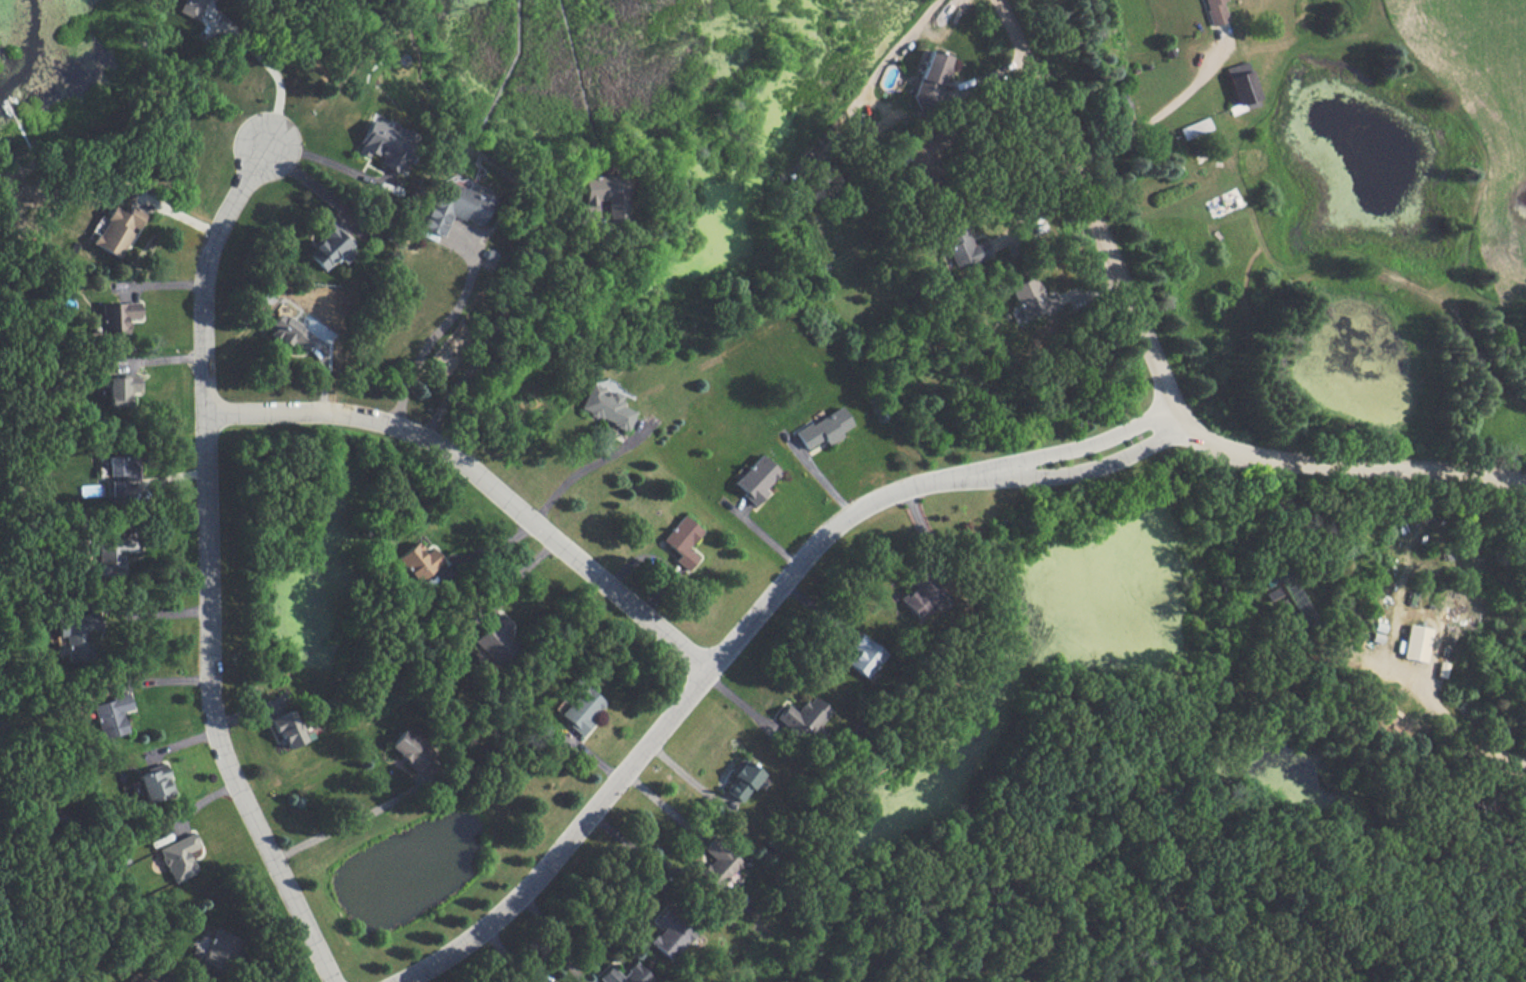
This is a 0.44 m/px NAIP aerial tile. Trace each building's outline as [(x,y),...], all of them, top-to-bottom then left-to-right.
[(195,20),(203,3),(206,0),(182,0),(176,11),(195,20)] [(1211,26),(1229,21),(1223,1),(1225,0),(1203,0),(1211,26)] [(916,106),(933,111),(950,57),(926,50),(910,100),(918,102),(916,106)] [(1225,68),(1237,108),(1245,106),(1246,109),(1260,105),(1247,61),(1225,68)] [(1179,127),(1183,138),(1211,129),(1208,118),(1179,127)] [(397,173),(415,135),(386,121),(384,125),(370,119),(355,152),(366,157),(369,152),(381,158),(378,164),(397,173)] [(906,147),(911,167),(945,159),(940,139),(906,147)] [(582,177),(584,203),(605,202),(607,222),(627,220),(623,173),(582,177)] [(448,216),(480,226),(490,196),(439,180),(422,236),(440,242),(448,216)] [(119,259),(143,213),(129,205),(125,213),(111,206),(91,244),(119,259)] [(990,257),(982,236),(969,241),(961,220),(939,229),(954,267),(968,261),(970,265),(990,257)] [(325,271),(337,256),(346,263),(354,253),(348,248),(353,242),(330,223),(304,255),(325,271)] [(1008,287),(1024,322),(1058,306),(1052,292),(1042,296),(1033,276),(1008,287)] [(101,303),(102,333),(126,332),(126,318),(139,318),(139,302),(101,303)] [(302,351),(313,338),(280,312),(266,330),(286,346),(290,341),(302,351)] [(106,376),(107,406),(128,406),(128,392),(137,392),(137,375),(106,376)] [(633,411),(619,405),(622,397),(605,391),(606,388),(588,381),(577,411),(627,429),(633,411)] [(794,432),(804,450),(822,439),(826,445),(842,436),(839,432),(851,425),(840,405),(794,432)] [(753,506),(767,493),(763,489),(779,473),(760,454),(731,483),(753,506)] [(135,476),(134,456),(106,456),(107,476),(135,476)] [(123,480),(109,480),(110,496),(124,496),(123,480)] [(685,571),(697,558),(686,548),(701,532),(683,515),(660,539),(677,555),(673,560),(685,571)] [(139,553),(139,536),(98,536),(98,575),(123,575),(123,553),(139,553)] [(414,583),(441,561),(430,547),(423,553),(414,541),(394,557),(414,583)] [(1268,587),(1264,578),(1290,564),(1324,625),(1311,631),(1282,579),(1268,587)] [(913,586),(899,599),(919,621),(947,594),(923,568),(908,581),(913,586)] [(1280,587),(1284,594),(1272,601),(1268,595),(1280,587)] [(1411,592),(1417,594),(1414,605),(1408,604),(1411,592)] [(1301,623),(1293,628),(1279,603),(1287,598),(1301,623)] [(1381,610),(1389,611),(1387,630),(1378,629),(1381,610)] [(67,661),(90,658),(86,628),(99,627),(97,612),(54,618),(57,637),(64,636),(67,661)] [(504,618),(499,613),(471,640),(495,666),(504,658),(504,618)] [(1405,625),(1429,628),(1425,661),(1401,658),(1405,625)] [(1304,626),(1309,635),(1296,642),(1291,634),(1304,626)] [(884,653),(860,633),(849,646),(854,650),(844,662),(864,678),(884,653)] [(1440,662),(1449,663),(1446,678),(1437,677),(1440,662)] [(579,734),(606,704),(581,681),(570,693),(575,697),(558,715),(579,734)] [(99,739),(126,733),(121,712),(131,709),(127,692),(110,696),(111,701),(92,705),(99,739)] [(774,718),(803,742),(829,710),(810,694),(796,712),(786,704),(774,718)] [(269,720),(286,750),(306,738),(289,708),(269,720)] [(418,771),(432,751),(401,729),(387,749),(418,771)] [(740,803),(761,774),(743,761),(722,789),(740,803)] [(144,769),(145,773),(136,776),(145,803),(173,794),(163,763),(144,769)] [(157,848),(171,883),(195,872),(187,852),(199,847),(193,833),(157,848)] [(701,848),(712,858),(697,873),(715,890),(742,863),(713,835),(701,848)] [(649,943),(671,961),(695,930),(665,907),(653,922),(660,928),(649,943)] [(239,940),(215,927),(198,960),(222,972),(239,940)] [(602,981),(648,981),(652,978),(634,961),(620,976),(609,965),(597,978),(602,981)]
